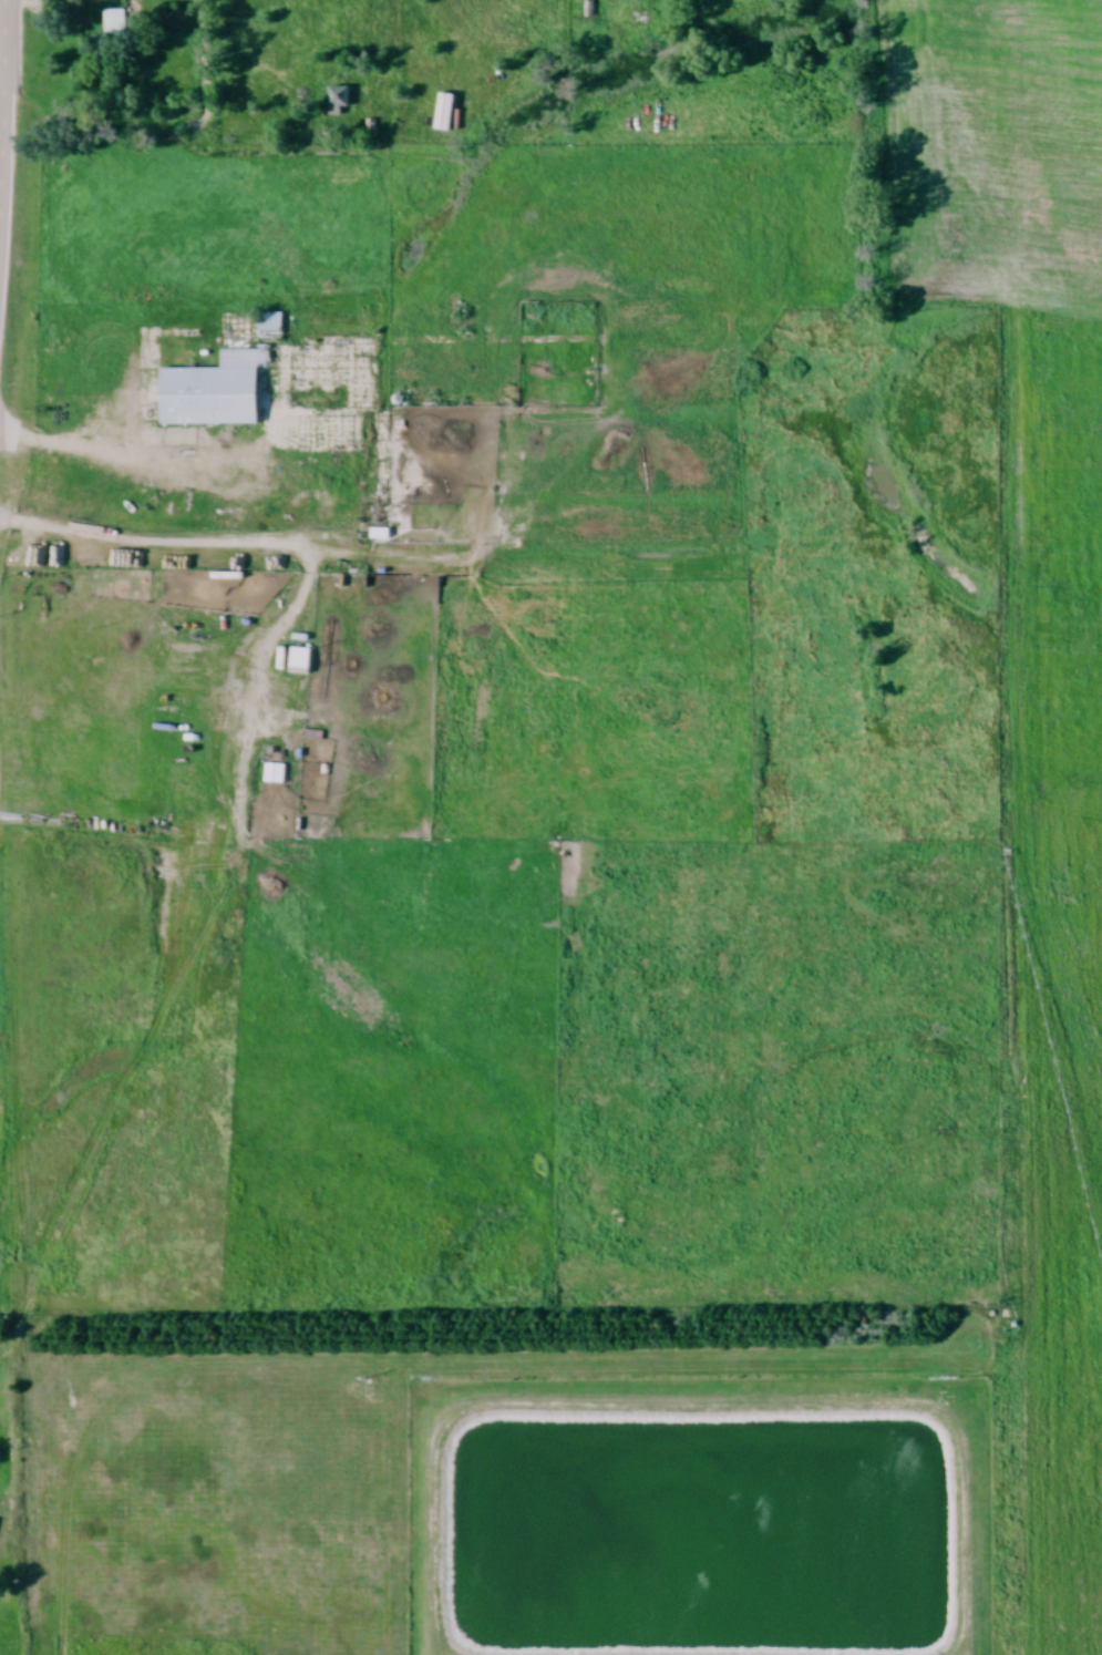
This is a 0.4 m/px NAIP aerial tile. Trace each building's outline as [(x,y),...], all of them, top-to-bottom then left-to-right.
[(108,13),(108,37),(126,36),(126,12),(108,13)] [(352,89),(331,89),(331,118),(352,118),(352,89)] [(356,314),(261,315),(261,339),(356,339),(356,314)] [(253,353),(224,352),(224,371),(163,370),(162,425),(261,427),(261,364),(253,364),(253,353)] [(312,650),(293,649),(291,674),(311,676),(312,650)]
